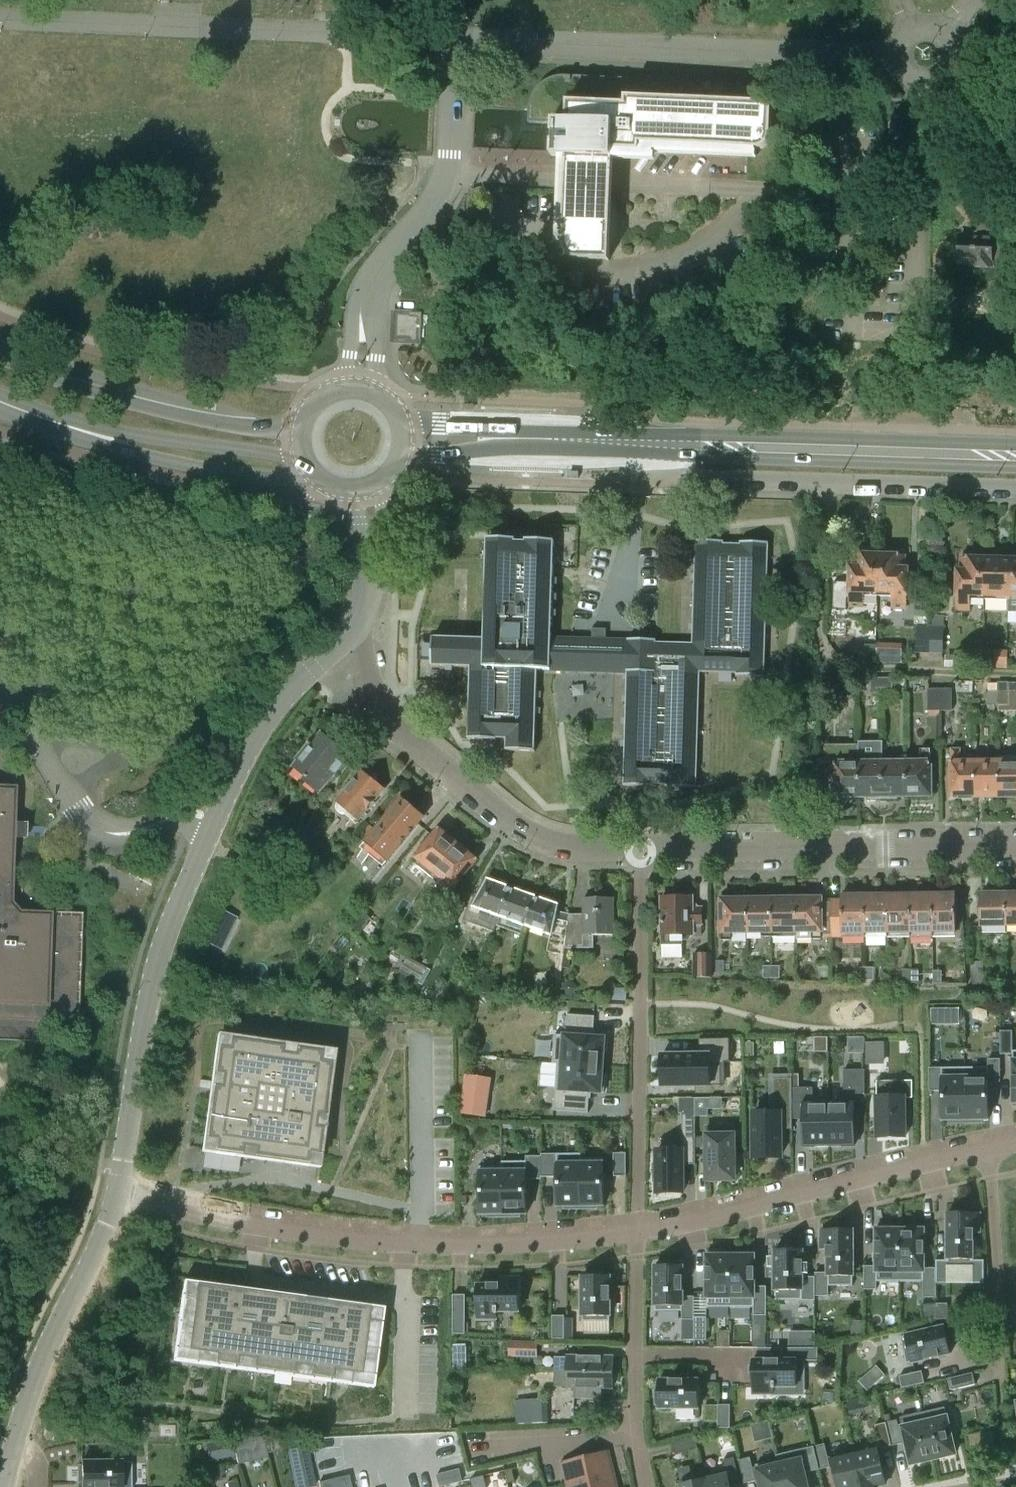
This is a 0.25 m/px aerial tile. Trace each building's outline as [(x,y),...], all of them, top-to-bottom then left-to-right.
[(549,80),(546,81),(544,82),(542,84),(539,86),(537,88),(535,90),(534,93),(532,95),(531,98),(530,101),(530,104),(529,106),(529,110),(528,124),(552,125),(552,150),(551,156),(559,156),(558,181),(555,241),(563,242),(563,245),(563,247),(563,248),(563,249),(564,250),(565,252),(566,254),(568,256),(570,258),(573,259),(575,259),(577,259),(609,260),(612,183),(613,159),(654,160),(655,153),(756,157),(756,149),(759,149),(761,149),(763,148),(765,147),(767,146),(768,145),(769,144),(770,142),(770,140),(771,139),(772,103),(628,99),(628,79),(563,77),(560,77),(558,77),(555,78),(552,79),(549,80)] [(959,256),(959,262),(974,263),(974,267),(1005,268),(1006,259),(1011,259),(1013,223),(988,222),(975,233),(975,237),(960,237),(959,243),(957,243),(956,256),(959,256)] [(423,313),(401,312),(399,338),(410,339),(410,344),(421,345),(423,313)] [(737,676),(765,677),(769,543),(741,542),(741,544),(725,544),(725,541),(696,541),(693,643),(657,642),(657,640),(629,639),(629,642),(607,642),(607,629),(593,629),(593,641),(553,640),(555,541),(527,540),(527,543),(517,542),(517,540),(488,539),(485,639),(433,637),(433,666),(471,667),(469,739),(498,740),(498,739),(507,739),(507,750),(536,751),(538,669),(628,671),(624,786),(652,787),(652,784),(669,785),(669,787),(697,788),(701,672),(737,674),(737,676)] [(879,596),(880,556),(855,555),(855,568),(851,567),(848,607),(864,607),(864,596),(879,596)] [(880,556),(879,596),(893,596),(892,608),(906,609),(908,569),(904,569),(905,557),(880,556)] [(986,576),(986,599),(1008,600),(1010,600),(1011,577),(1013,577),(1013,560),(1003,560),(1002,556),(991,556),(989,559),(984,559),(984,576),(986,576)] [(842,571),(843,557),(831,557),(831,571),(842,571)] [(984,576),(984,559),(963,558),(963,571),(959,571),(957,610),(971,611),(971,599),(986,599),(986,576),(984,576)] [(1013,560),(1013,577),(1011,577),(1010,600),(1008,600),(1008,613),(1008,624),(1015,624),(1015,560),(1013,560)] [(927,612),(927,598),(915,598),(915,611),(927,612)] [(930,626),(929,653),(943,653),(944,617),(931,616),(930,626)] [(929,653),(930,626),(918,626),(917,652),(929,653)] [(877,647),(851,646),(851,660),(876,661),(877,647)] [(993,650),(993,668),(1007,669),(1008,651),(993,650)] [(836,676),(824,677),(825,697),(836,697),(836,676)] [(883,691),(882,678),(870,678),(870,691),(883,691)] [(893,678),(882,678),(883,691),(893,691),(893,678)] [(998,682),(998,694),(998,706),(1009,706),(1008,693),(1008,682),(998,682)] [(940,711),(940,689),(928,689),(929,711),(940,711)] [(952,689),(940,689),(940,711),(953,711),(952,689)] [(998,706),(998,694),(987,694),(987,706),(998,706)] [(349,757),(330,742),(331,738),(326,735),(322,735),(322,734),(313,745),(311,744),(297,761),(299,763),(296,766),(308,776),(304,781),(319,794),(349,757)] [(907,758),(908,796),(932,796),(931,768),(931,749),(921,749),(921,757),(907,758)] [(975,757),(961,757),(961,749),(951,749),(952,796),(976,795),(975,757)] [(860,758),(845,758),(845,750),(835,750),(836,797),(861,797),(860,758)] [(976,797),(999,797),(999,756),(975,757),(976,795),(976,797)] [(999,756),(999,797),(1015,797),(1015,756),(999,756)] [(871,799),(885,799),(884,758),(860,758),(861,797),(870,797),(871,799)] [(907,758),(884,758),(885,799),(897,799),(897,796),(908,796),(907,758)] [(385,789),(375,781),(376,779),(376,777),(376,775),(373,773),(370,772),(368,773),(366,774),(363,771),(338,803),(339,804),(339,805),(338,807),(338,810),(338,811),(340,813),(342,814),(343,815),(345,815),(346,814),(349,814),(350,813),(360,820),(385,789)] [(48,1041),(49,1021),(79,1022),(82,914),(12,911),(17,787),(0,787),(0,1039),(48,1041)] [(403,799),(367,842),(389,860),(425,817),(414,808),(413,805),(409,801),(406,801),(403,799)] [(433,877),(460,843),(452,836),(448,836),(440,830),(414,862),(433,877)] [(470,851),(460,843),(433,877),(451,892),(477,860),(470,854),(470,851)] [(501,916),(512,889),(488,880),(474,907),(501,916)] [(512,889),(501,916),(497,926),(522,936),(526,925),(536,897),(512,889)] [(982,927),(1007,926),(1007,894),(982,894),(982,927)] [(1015,926),(1015,894),(1007,894),(1007,926),(1015,926)] [(865,933),(888,933),(888,895),(865,896),(865,933)] [(888,933),(911,932),(911,895),(888,895),(888,933)] [(911,932),(933,932),(933,895),(911,895),(911,932)] [(933,895),(933,932),(957,932),(956,895),(933,895)] [(721,899),(722,933),(722,941),(731,941),(731,933),(747,933),(747,896),(737,896),(735,899),(721,899)] [(757,896),(747,896),(747,933),(763,932),(763,937),(773,937),(773,899),(760,899),(757,896)] [(782,937),(782,932),(797,932),(797,896),(787,896),(785,899),(773,899),(773,937),(782,937)] [(822,898),(808,899),(806,896),(797,896),(797,932),(798,937),(801,940),(805,940),(808,936),(813,936),(813,939),(823,939),(822,932),(822,898)] [(842,933),(865,933),(865,896),(841,896),(841,900),(832,901),(832,938),(842,938),(842,933)] [(536,897),(526,925),(552,935),(550,943),(566,946),(566,947),(569,922),(556,919),(559,906),(536,897)] [(569,956),(571,948),(595,948),(595,935),(615,934),(614,897),(584,898),(585,921),(570,921),(570,922),(569,922),(566,947),(566,946),(562,968),(569,970),(571,956),(569,956)] [(693,897),(662,897),(663,945),(683,944),(682,940),(689,940),(692,936),(694,935),(694,925),(703,925),(702,908),(699,908),(693,904),(693,897)] [(362,910),(348,927),(357,935),(371,918),(362,910)] [(238,920),(224,913),(208,947),(222,952),(238,920)] [(694,954),(695,976),(695,977),(712,978),(711,953),(694,954)] [(399,972),(404,975),(419,984),(428,968),(408,957),(399,972)] [(716,961),(716,974),(725,974),(724,961),(716,961)] [(984,961),(971,963),(972,985),(986,985),(984,961)] [(772,979),(773,966),(763,966),(763,979),(772,979)] [(819,967),(819,986),(831,986),(831,967),(819,967)] [(856,981),(866,981),(866,968),(856,967),(856,981)] [(874,968),(866,968),(866,981),(874,982),(874,968)] [(911,983),(911,970),(902,969),(902,983),(911,983)] [(919,970),(911,970),(911,983),(919,983),(919,970)] [(942,985),(942,971),(933,971),(933,985),(942,985)] [(605,1000),(626,1001),(626,989),(606,988),(605,1000)] [(460,994),(459,1004),(474,1004),(474,995),(460,994)] [(958,1010),(931,1009),(931,1023),(958,1023),(958,1010)] [(553,1063),(557,1064),(558,1062),(603,1066),(604,1053),(607,1054),(608,1039),(595,1038),(596,1031),(594,1031),(595,1017),(567,1015),(566,1036),(555,1035),(553,1063)] [(1000,1053),(1012,1053),(1012,1030),(1000,1030),(1000,1053)] [(336,1051),(218,1034),(201,1152),(320,1169),(336,1051)] [(722,1063),(725,1062),(730,1062),(730,1039),(699,1039),(699,1051),(700,1055),(692,1055),(662,1055),(662,1087),(710,1086),(722,1086),(722,1063)] [(753,1043),(744,1044),(744,1057),(754,1057),(753,1043)] [(883,1065),(883,1044),(867,1044),(867,1065),(883,1065)] [(965,1068),(966,1123),(982,1123),(982,1120),(989,1119),(989,1083),(1001,1083),(1001,1059),(988,1059),(988,1067),(965,1068)] [(602,1078),(603,1066),(558,1062),(557,1064),(554,1111),(588,1113),(589,1099),(591,1099),(591,1092),(604,1093),(605,1078),(602,1078)] [(966,1123),(965,1068),(929,1068),(930,1091),(942,1091),(942,1120),(949,1120),(949,1123),(966,1123)] [(829,1103),(829,1147),(854,1146),(854,1094),(865,1094),(865,1070),(844,1071),(844,1103),(829,1103)] [(792,1089),(792,1075),(788,1075),(788,1078),(773,1079),(773,1114),(754,1114),(754,1157),(781,1157),(781,1139),(785,1139),(784,1130),(793,1130),(793,1119),(792,1089)] [(466,1076),(460,1115),(486,1119),(492,1080),(466,1076)] [(905,1138),(905,1098),(913,1098),(912,1081),(876,1081),(877,1138),(905,1138)] [(829,1147),(829,1103),(813,1103),(813,1088),(792,1089),(793,1119),(804,1119),(804,1147),(829,1147)] [(695,1099),(695,1114),(695,1117),(706,1117),(706,1099),(695,1099)] [(696,1165),(695,1117),(695,1114),(682,1114),(683,1151),(657,1151),(657,1193),(684,1193),(683,1165),(696,1165)] [(708,1180),(734,1180),(734,1127),(708,1127),(708,1180)] [(614,1177),(627,1177),(626,1153),(614,1154),(614,1177)] [(542,1154),(542,1156),(542,1177),(557,1177),(557,1206),(564,1206),(565,1209),(581,1209),(581,1159),(582,1159),(582,1154),(542,1154)] [(542,1180),(542,1177),(542,1156),(526,1157),(526,1162),(502,1162),(502,1167),(503,1167),(504,1217),(520,1217),(520,1214),(527,1214),(527,1180),(542,1180)] [(604,1158),(582,1159),(581,1159),(581,1209),(598,1209),(598,1206),(605,1206),(604,1158)] [(487,1217),(504,1217),(503,1167),(502,1167),(479,1167),(480,1214),(487,1214),(487,1217)] [(936,1260),(936,1268),(936,1283),(949,1283),(949,1270),(971,1270),(971,1284),(984,1284),(984,1261),(973,1261),(973,1242),(974,1242),(974,1233),(978,1233),(978,1213),(948,1213),(948,1260),(936,1260)] [(864,1266),(864,1289),(877,1289),(877,1281),(900,1281),(900,1229),(894,1229),(894,1226),(877,1226),(877,1266),(864,1266)] [(900,1229),(900,1281),(924,1281),(924,1297),(936,1297),(936,1283),(936,1268),(924,1268),(924,1226),(906,1226),(906,1229),(900,1229)] [(815,1277),(815,1296),(829,1296),(829,1286),(853,1286),(853,1263),(854,1263),(854,1247),(853,1247),(853,1230),(823,1230),(823,1249),(827,1249),(827,1258),(828,1258),(828,1273),(815,1273),(815,1277)] [(775,1300),(815,1300),(815,1296),(815,1277),(803,1277),(803,1250),(795,1250),(795,1247),(779,1247),(779,1250),(775,1250),(775,1269),(774,1269),(774,1285),(775,1285),(775,1300)] [(730,1255),(730,1307),(754,1307),(754,1316),(767,1316),(767,1287),(755,1286),(754,1252),(737,1252),(737,1255),(730,1255)] [(730,1307),(730,1255),(707,1255),(707,1308),(730,1307)] [(682,1320),(695,1320),(695,1297),(683,1297),(683,1266),(675,1266),(675,1262),(659,1262),(659,1266),(655,1266),(655,1311),(682,1311),(682,1320)] [(586,1273),(586,1276),(582,1276),(582,1322),(610,1322),(610,1276),(602,1276),(602,1273),(586,1273)] [(477,1317),(497,1317),(497,1314),(499,1314),(499,1311),(520,1311),(520,1280),(500,1280),(500,1284),(489,1284),(489,1286),(477,1285),(477,1297),(477,1317)] [(261,1289),(186,1282),(175,1363),(372,1383),(380,1301),(261,1289)] [(453,1295),(453,1334),(466,1334),(466,1295),(453,1295)] [(565,1316),(552,1316),(552,1339),(564,1339),(565,1316)] [(707,1317),(695,1317),(695,1341),(707,1341),(707,1317)] [(952,1346),(949,1330),(945,1330),(944,1327),(900,1337),(906,1364),(926,1359),(926,1360),(939,1357),(939,1356),(951,1354),(949,1347),(952,1346)] [(511,1342),(511,1357),(537,1357),(537,1343),(511,1342)] [(467,1369),(467,1345),(453,1345),(454,1369),(467,1369)] [(818,1361),(818,1349),(782,1348),(782,1361),(779,1361),(779,1360),(765,1360),(765,1361),(752,1361),(752,1392),(774,1392),(774,1389),(776,1389),(776,1387),(797,1387),(797,1361),(818,1361)] [(556,1372),(614,1373),(614,1357),(568,1356),(568,1358),(556,1357),(556,1372)] [(867,1389),(882,1374),(873,1365),(858,1380),(867,1389)] [(922,1371),(899,1377),(902,1389),(925,1383),(922,1371)] [(613,1389),(614,1373),(556,1372),(555,1386),(567,1386),(567,1388),(575,1388),(575,1398),(602,1398),(602,1389),(613,1389)] [(973,1373),(950,1379),(952,1390),(975,1385),(973,1373)] [(699,1380),(659,1381),(659,1388),(655,1388),(655,1405),(659,1405),(659,1408),(699,1408),(699,1380)] [(516,1400),(516,1423),(516,1425),(549,1424),(548,1399),(516,1400)] [(731,1405),(718,1405),(718,1428),(730,1429),(731,1405)] [(923,1413),(933,1460),(956,1454),(945,1408),(923,1413)] [(933,1460),(923,1413),(900,1418),(911,1465),(933,1460)] [(897,1420),(886,1423),(891,1446),(903,1444),(897,1420)] [(891,1446),(886,1423),(875,1426),(880,1449),(891,1446)] [(971,1448),(996,1444),(993,1431),(969,1435),(971,1448)] [(264,1437),(232,1438),(238,1464),(269,1458),(264,1437)] [(698,1448),(695,1437),(672,1442),(674,1454),(698,1448)] [(231,1441),(206,1446),(209,1462),(234,1457),(231,1441)] [(825,1444),(813,1447),(819,1470),(830,1467),(825,1444)] [(288,1449),(296,1486),(302,1486),(315,1484),(307,1445),(288,1449)] [(777,1460),(778,1460),(784,1486),(808,1486),(805,1473),(819,1470),(813,1447),(776,1455),(777,1460)] [(854,1453),(862,1486),(877,1486),(885,1485),(876,1448),(854,1453)] [(608,1450),(562,1462),(568,1486),(617,1486),(608,1450)] [(839,1486),(862,1486),(854,1453),(832,1458),(839,1486)] [(750,1458),(739,1461),(744,1484),(756,1481),(750,1458)] [(777,1460),(756,1465),(761,1486),(784,1486),(778,1460),(777,1460)] [(82,1462),(82,1465),(79,1465),(79,1482),(82,1482),(82,1486),(133,1486),(132,1462),(108,1462),(94,1462),(82,1462)] [(729,1463),(701,1469),(705,1486),(734,1486),(729,1463)] [(204,1482),(201,1465),(190,1467),(192,1484),(204,1482)] [(220,1469),(209,1472),(212,1483),(223,1480),(220,1469)] [(512,1469),(505,1470),(507,1480),(515,1478),(512,1469)] [(701,1469),(674,1476),(676,1486),(705,1486),(701,1469)] [(444,1473),(436,1475),(439,1486),(440,1486),(447,1485),(444,1473)] [(484,1476),(471,1479),(473,1486),(487,1486),(484,1476)] [(336,1478),(319,1482),(320,1486),(338,1486),(336,1478)]
